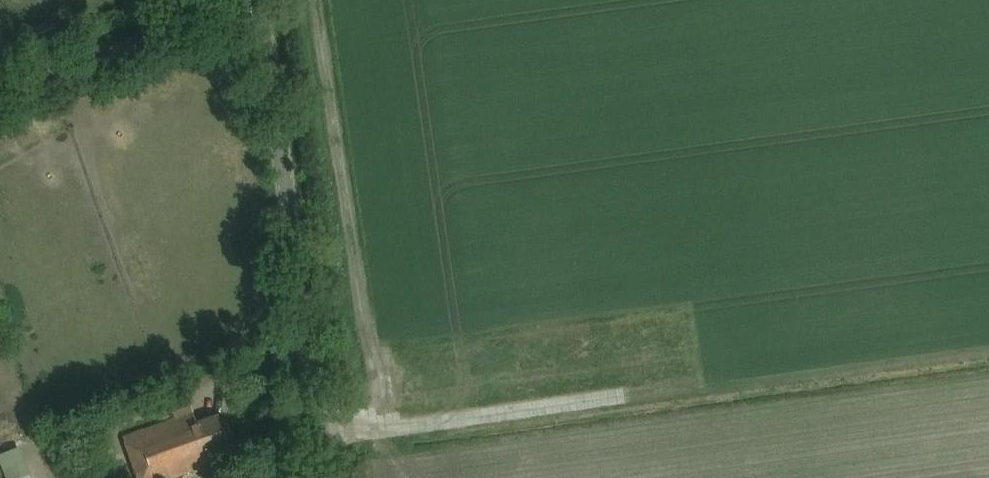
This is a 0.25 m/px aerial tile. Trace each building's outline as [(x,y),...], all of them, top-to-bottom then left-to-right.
[(229,449),(217,418),(196,425),(192,413),(122,439),(136,477),(178,477),(198,470),(197,467),(210,462),(208,457),(229,449)] [(29,476),(30,476),(21,449),(0,456),(0,462),(6,477),(30,477),(29,476)]
